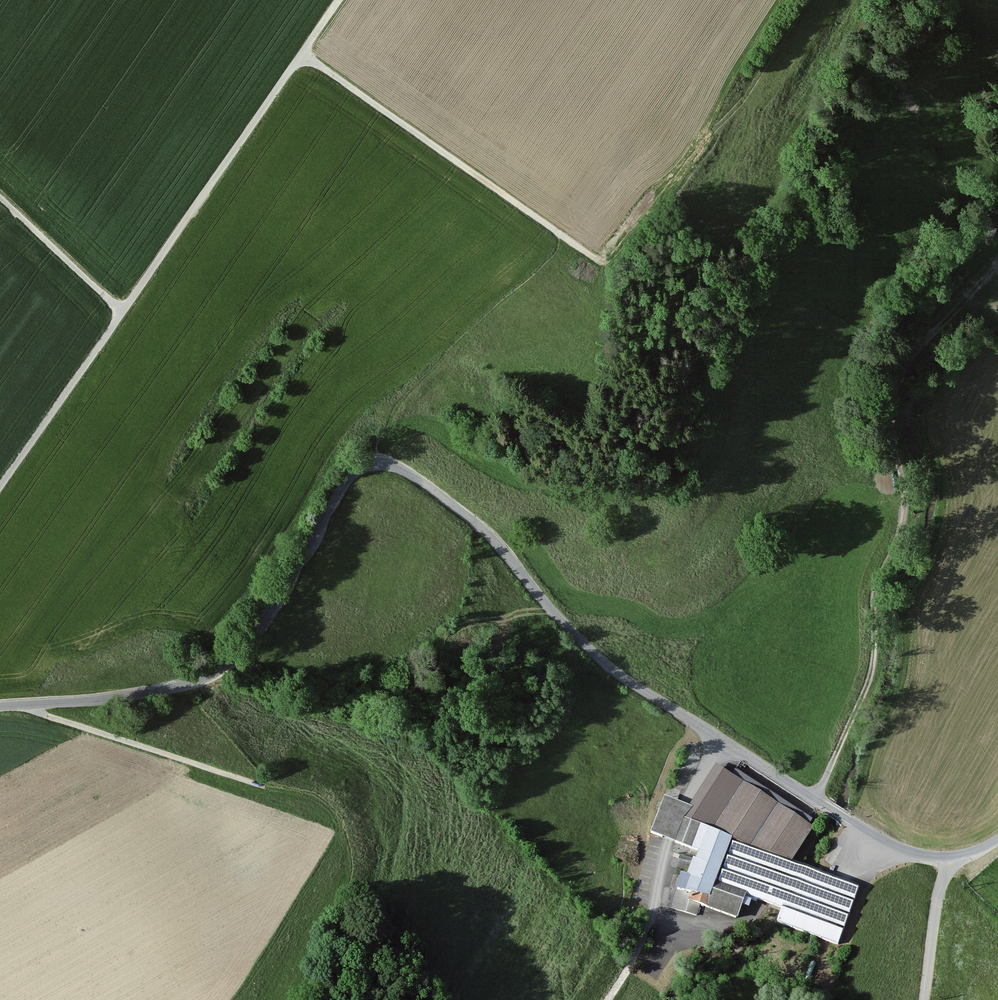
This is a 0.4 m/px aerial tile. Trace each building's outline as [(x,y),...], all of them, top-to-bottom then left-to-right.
[(858,888),(790,866),(813,827),(742,786),(746,779),(724,766),(708,795),(726,805),(711,829),(679,819),(659,813),(651,838),(670,844),(691,850),(674,902),(737,922),(743,901),(780,913),(776,925),(840,945),(858,888)]
